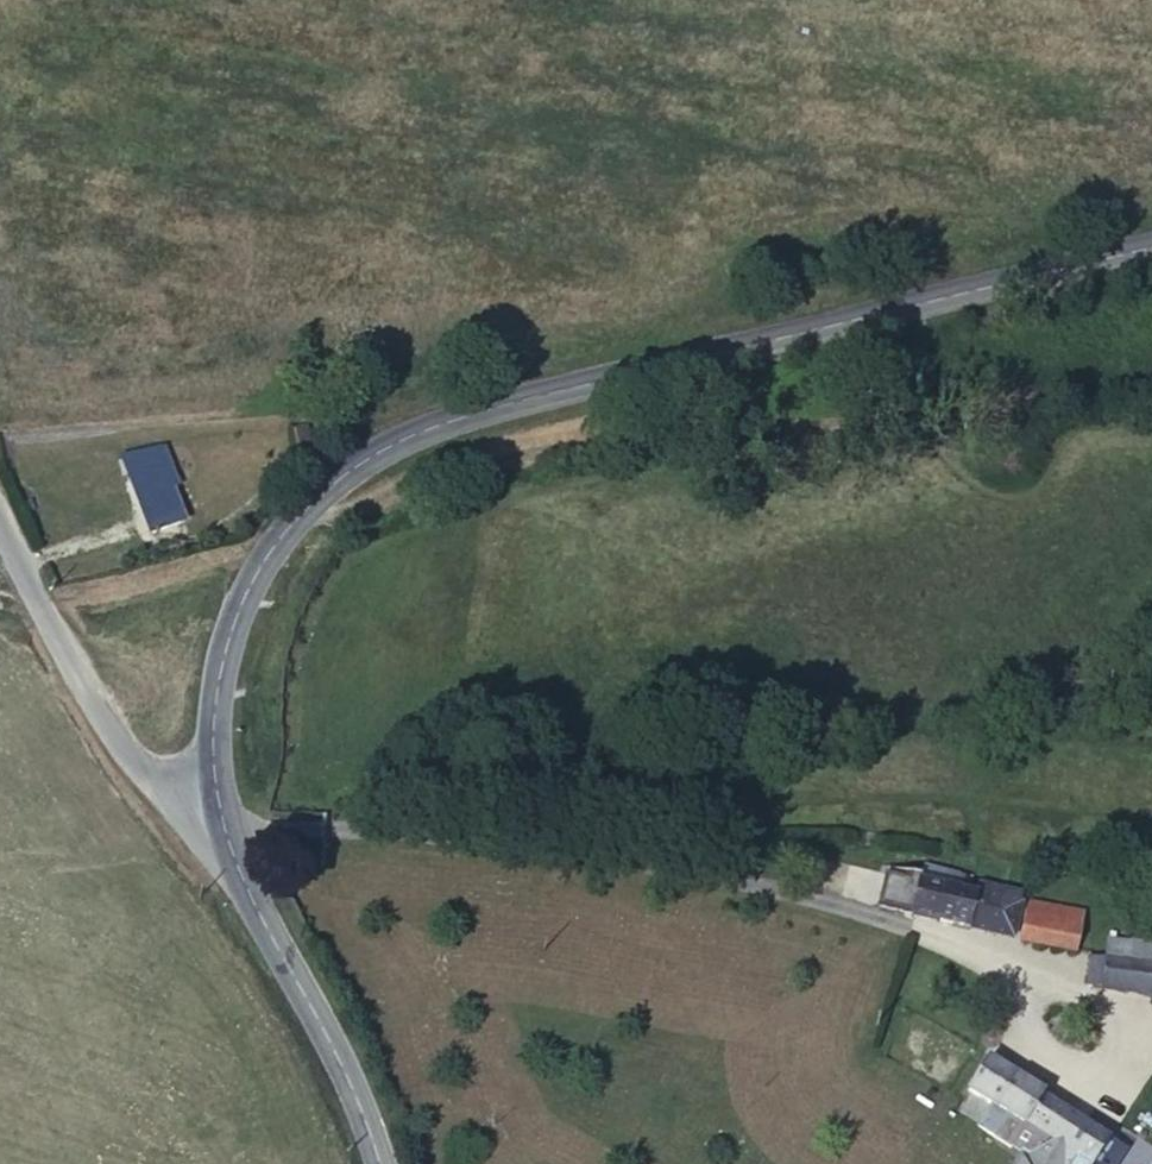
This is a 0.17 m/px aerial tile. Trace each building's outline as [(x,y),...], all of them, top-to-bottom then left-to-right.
[(1079,912),(1077,944),(1151,949),(1151,916),(1079,912)] [(1078,1126),(1087,1115),(1106,1089),(987,1008),(970,1032),(1014,1062),(1005,1078),(1020,1088),(1062,1116),(1078,1126)] [(1020,1088),(986,1138),(1024,1163),(1027,1163),(1062,1116),(1020,1088)] [(1087,1115),(1120,1138),(1139,1111),(1106,1089),(1087,1115)] [(1151,1161),(1151,1120),(1139,1111),(1120,1138),(1132,1146),(1127,1156),(1141,1163),(1150,1163),(1151,1161)]
